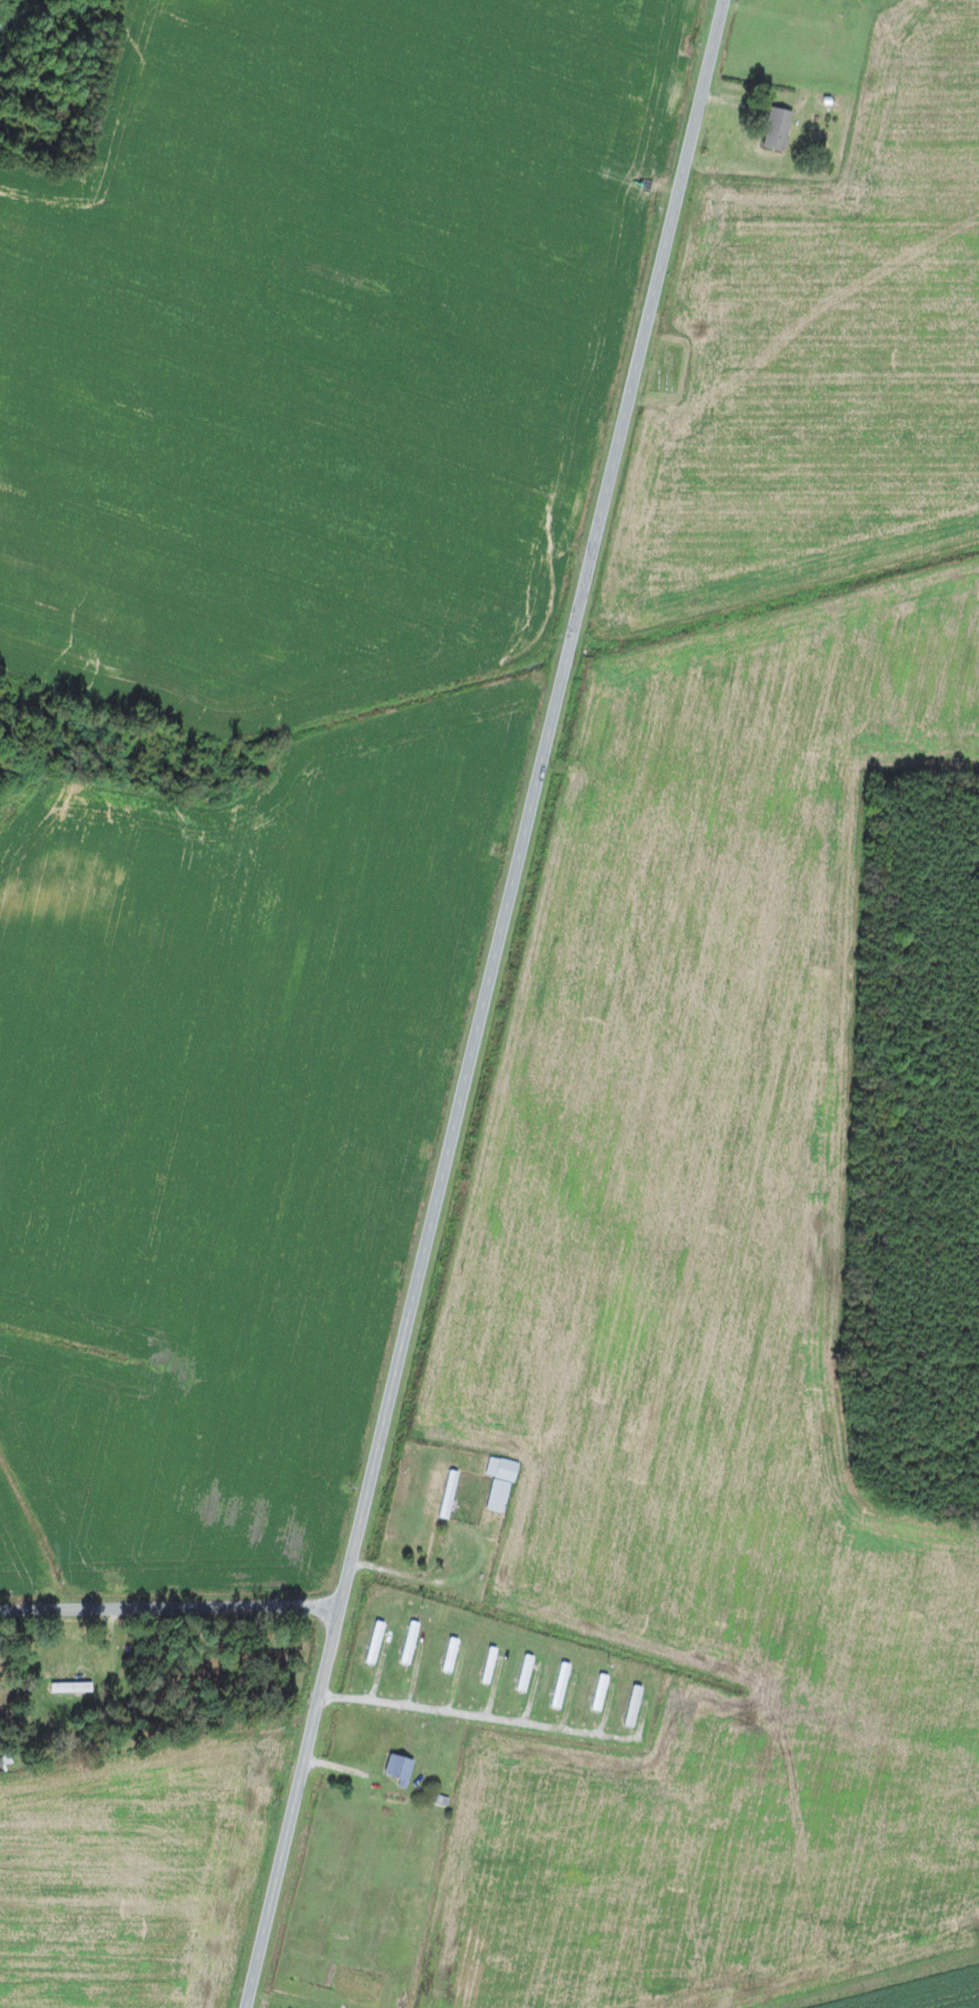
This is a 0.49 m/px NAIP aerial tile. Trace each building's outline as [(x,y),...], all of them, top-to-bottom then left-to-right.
[(795,111),(775,107),(766,147),(786,151),(795,111)] [(521,1462),(491,1456),(487,1474),(493,1476),(486,1508),(505,1512),(512,1481),(517,1482),(521,1462)] [(419,1622),(407,1620),(401,1662),(413,1664),(419,1622)] [(550,1706),(562,1709),(573,1664),(561,1661),(550,1706)] [(604,1711),(610,1674),(597,1672),(591,1709),(604,1711)] [(94,1682),(51,1683),(51,1692),(95,1691),(94,1682)] [(622,1724),(635,1727),(645,1687),(632,1683),(622,1724)] [(386,1773),(401,1777),(399,1785),(408,1788),(416,1759),(392,1752),(386,1773)]
